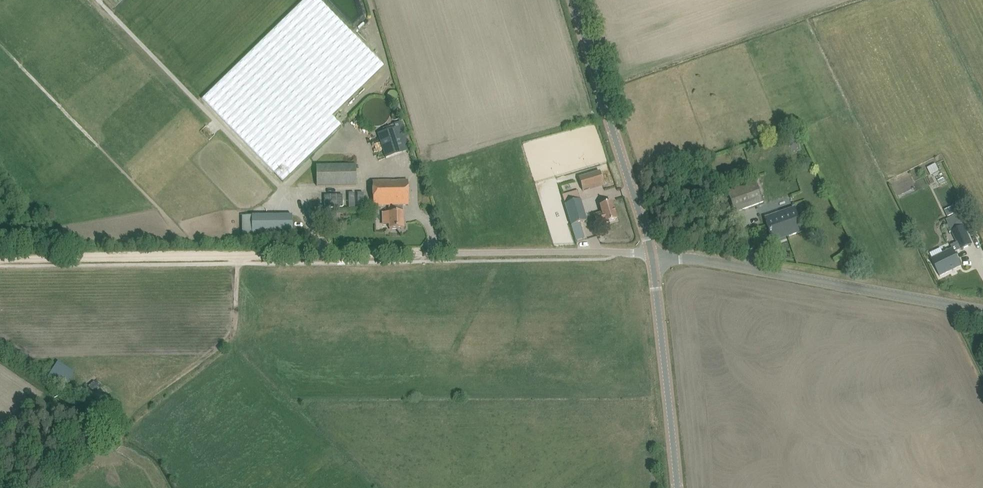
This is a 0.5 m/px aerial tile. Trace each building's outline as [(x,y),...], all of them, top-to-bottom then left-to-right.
[(361,89),(384,66),(320,0),(304,0),(202,99),(283,182),(341,126),(332,117),(361,89)] [(362,111),(362,112),(362,113),(362,115),(362,116),(363,117),(363,118),(364,120),(366,122),(367,123),(368,124),(369,124),(370,125),(372,126),(375,126),(377,126),(380,126),(381,125),(382,125),(383,124),(384,124),(385,123),(386,122),(387,120),(389,118),(389,116),(390,112),(389,109),(389,106),(387,104),(387,103),(385,101),(384,101),(383,100),(380,99),(377,98),(375,98),(372,99),(371,99),(370,100),(369,100),(368,101),(367,101),(366,102),(365,103),(364,104),(363,106),(363,107),(362,109),(362,110),(362,111)] [(395,127),(377,134),(386,159),(411,150),(401,121),(394,123),(395,127)] [(796,132),(786,136),(789,142),(799,139),(796,132)] [(935,163),(926,167),(929,174),(938,170),(935,163)] [(316,166),(316,176),(316,186),(356,185),(356,165),(316,166)] [(582,191),(594,187),(603,184),(600,172),(590,175),(579,178),(582,191)] [(408,181),(373,182),(373,196),(373,206),(389,206),(389,213),(382,213),(382,226),(389,225),(389,229),(404,229),(403,205),(409,205),(408,195),(408,181)] [(763,202),(757,186),(755,181),(726,191),(728,196),(734,213),(763,202)] [(586,221),(584,211),(578,191),(562,196),(568,216),(571,226),(586,221)] [(308,196),(308,208),(318,208),(318,195),(308,196)] [(611,202),(602,205),(600,205),(602,213),(594,215),(594,216),(597,225),(617,220),(611,202)] [(802,231),(800,225),(794,208),(779,213),(780,216),(766,220),(770,231),(769,231),(770,233),(772,238),(786,233),(787,236),(802,231)] [(336,219),(336,209),(312,210),(312,220),(336,219)] [(960,220),(949,226),(957,243),(960,250),(972,244),(960,220)] [(952,249),(932,258),(936,266),(940,275),(961,265),(957,256),(955,253),(960,250),(957,243),(950,246),(952,249)] [(55,357),(46,372),(68,386),(77,372),(55,357)]
